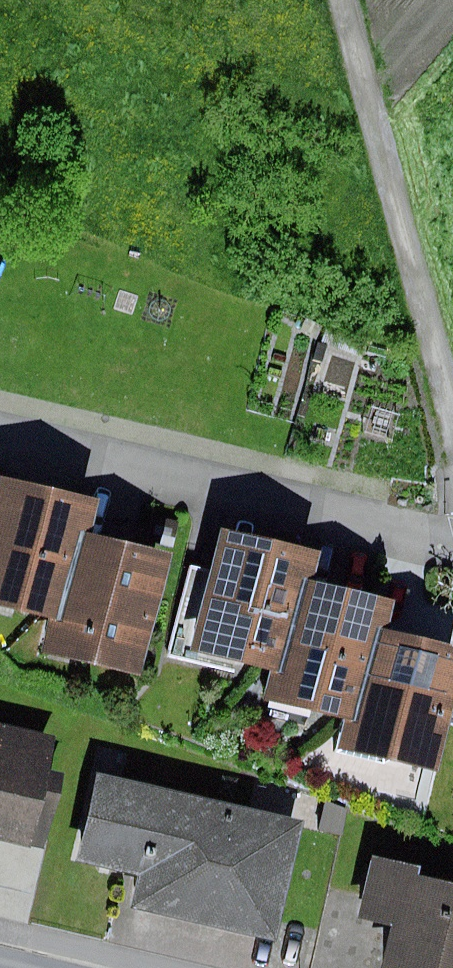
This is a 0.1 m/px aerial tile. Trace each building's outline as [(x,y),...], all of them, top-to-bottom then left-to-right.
[(140,294),(124,289),(119,306),(135,311),(140,294)] [(325,324),(307,317),(301,332),(319,339),(325,324)] [(365,340),(328,327),(322,343),(359,357),(365,340)] [(96,533),(105,499),(4,473),(0,489),(0,605),(52,619),(64,622),(88,531),(96,533)] [(309,577),(319,580),(326,552),(226,527),(194,650),(276,671),(285,674),(309,577)] [(96,533),(88,531),(64,622),(52,619),(43,651),(144,677),(176,554),(96,533)] [(401,601),(319,580),(309,577),(285,674),(276,671),(269,698),(347,717),(360,721),(384,627),(394,630),(401,601)] [(394,630),(384,627),(360,721),(347,717),(340,748),(441,773),(452,725),(452,644),(394,630)] [(41,850),(61,769),(52,767),(61,729),(0,715),(0,840),(41,850)] [(306,821),(100,773),(80,862),(143,876),(135,910),(278,943),(306,821)] [(326,803),(320,830),(338,834),(344,808),(326,803)] [(375,855),(360,919),(393,927),(383,967),(452,967),(452,883),(420,875),(423,866),(375,855)]
